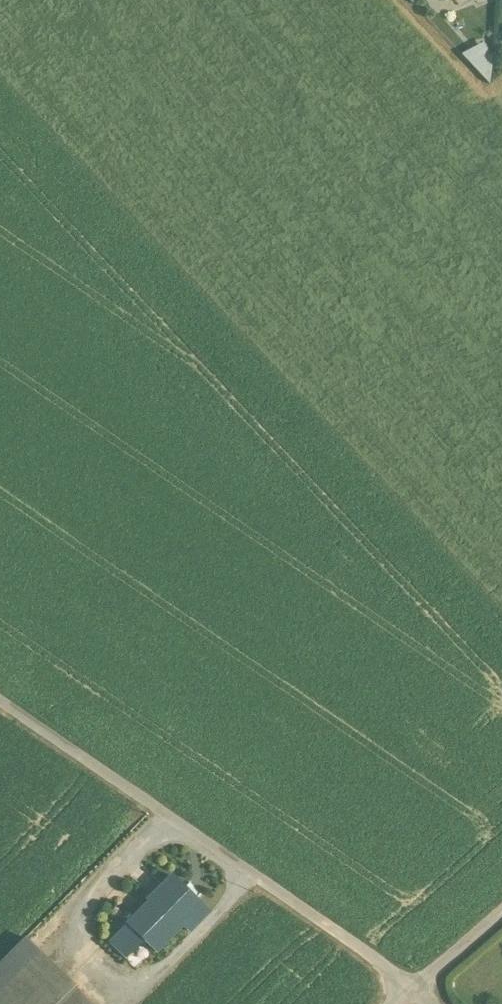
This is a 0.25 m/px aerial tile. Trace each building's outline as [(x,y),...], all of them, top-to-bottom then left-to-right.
[(169,876),(105,942),(126,962),(143,944),(156,956),(182,929),(189,935),(209,914),(169,876)] [(22,938),(0,960),(0,1003),(88,1003),(22,938)]
